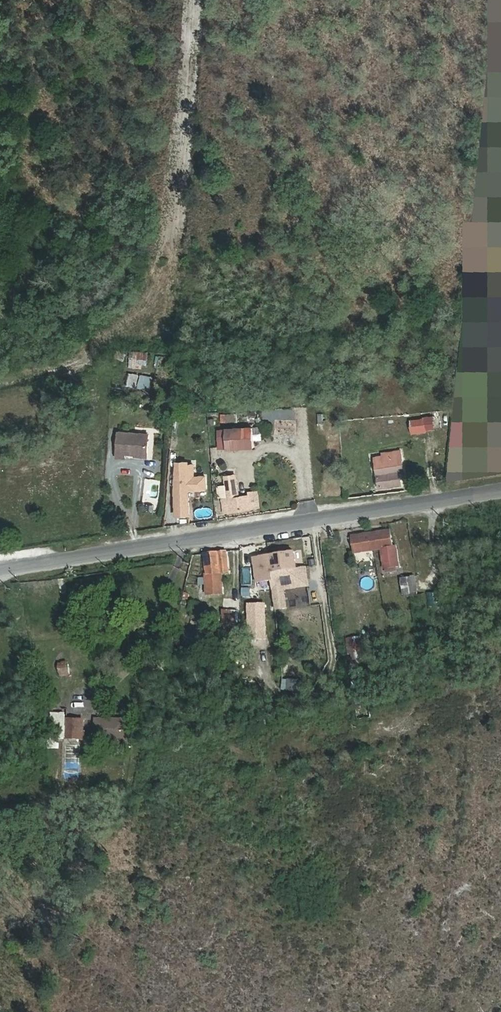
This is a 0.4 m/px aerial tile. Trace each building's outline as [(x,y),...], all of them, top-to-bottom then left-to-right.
[(129,350),(127,368),(144,369),(146,351),(129,350)] [(126,386),(151,389),(153,375),(128,373),(126,386)] [(425,419),(414,420),(416,432),(426,431),(425,419)] [(253,427),(227,429),(228,448),(228,449),(255,447),(254,438),(254,429),(253,427)] [(227,429),(219,430),(220,448),(228,448),(227,429)] [(262,438),(261,429),(254,429),(254,438),(262,438)] [(148,434),(118,432),(117,457),(125,457),(125,453),(135,454),(147,454),(148,434)] [(384,451),(377,452),(383,487),(404,484),(402,471),(407,470),(403,450),(385,453),(384,451)] [(188,462),(177,462),(175,490),(176,515),(189,515),(188,490),(206,489),(205,476),(194,477),(193,465),(188,465),(188,462)] [(235,475),(225,476),(226,487),(228,498),(222,498),(224,512),(259,507),(256,491),(248,493),(249,496),(238,498),(235,475)] [(226,487),(218,488),(220,498),(222,497),(222,498),(228,498),(226,487)] [(390,531),(351,537),(354,552),(380,548),(384,568),(401,566),(398,546),(392,546),(390,531)] [(229,573),(228,549),(205,552),(207,595),(222,595),(221,573),(229,573)] [(294,551),(252,558),(256,584),(269,582),(270,590),(273,590),(275,601),(271,602),(271,615),(279,614),(278,605),(285,604),(282,589),(314,584),(311,564),(297,567),(294,551)] [(404,598),(418,596),(414,575),(400,577),(404,598)] [(439,591),(426,591),(426,606),(439,606),(439,591)] [(267,605),(249,605),(249,627),(267,627),(267,605)] [(222,622),(238,623),(239,611),(223,610),(222,622)] [(293,624),(306,624),(306,610),(293,610),(293,624)] [(347,638),(357,719),(371,717),(361,637),(347,638)] [(240,658),(248,659),(249,643),(240,643),(240,658)] [(66,659),(56,662),(60,677),(70,674),(66,659)] [(321,668),(323,677),(333,676),(332,667),(321,668)] [(109,719),(91,720),(92,740),(122,739),(122,720),(109,721),(109,719)] [(79,720),(63,720),(63,737),(78,737),(79,720)]
